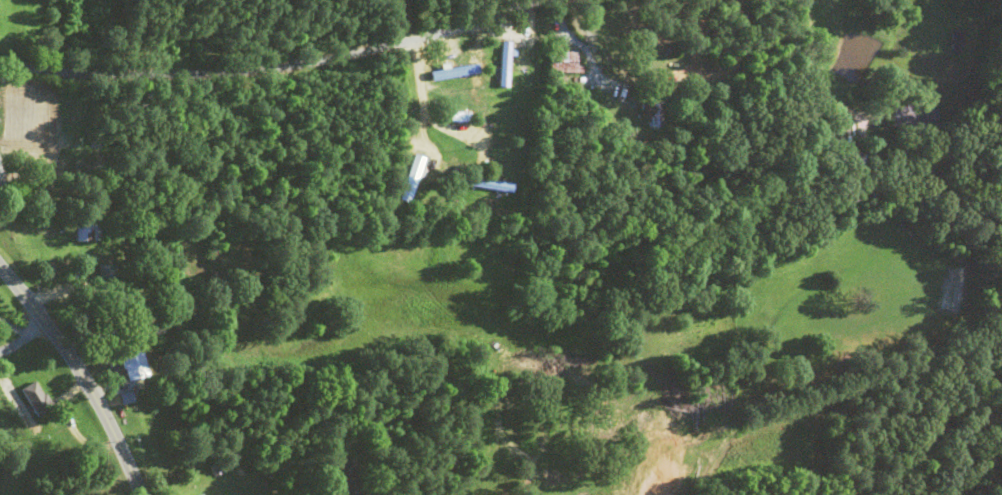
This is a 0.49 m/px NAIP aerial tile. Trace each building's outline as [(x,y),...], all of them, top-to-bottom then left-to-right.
[(578,54),(551,54),(551,75),(578,75),(578,54)] [(430,74),(432,93),(473,89),(471,71),(430,74)] [(656,130),(663,129),(659,105),(642,107),(644,120),(654,118),(656,130)] [(76,226),(76,243),(103,243),(103,226),(76,226)] [(117,266),(99,266),(99,291),(117,291),(117,266)] [(123,358),(128,382),(148,379),(143,354),(123,358)] [(36,418),(51,411),(37,382),(22,390),(36,418)]
